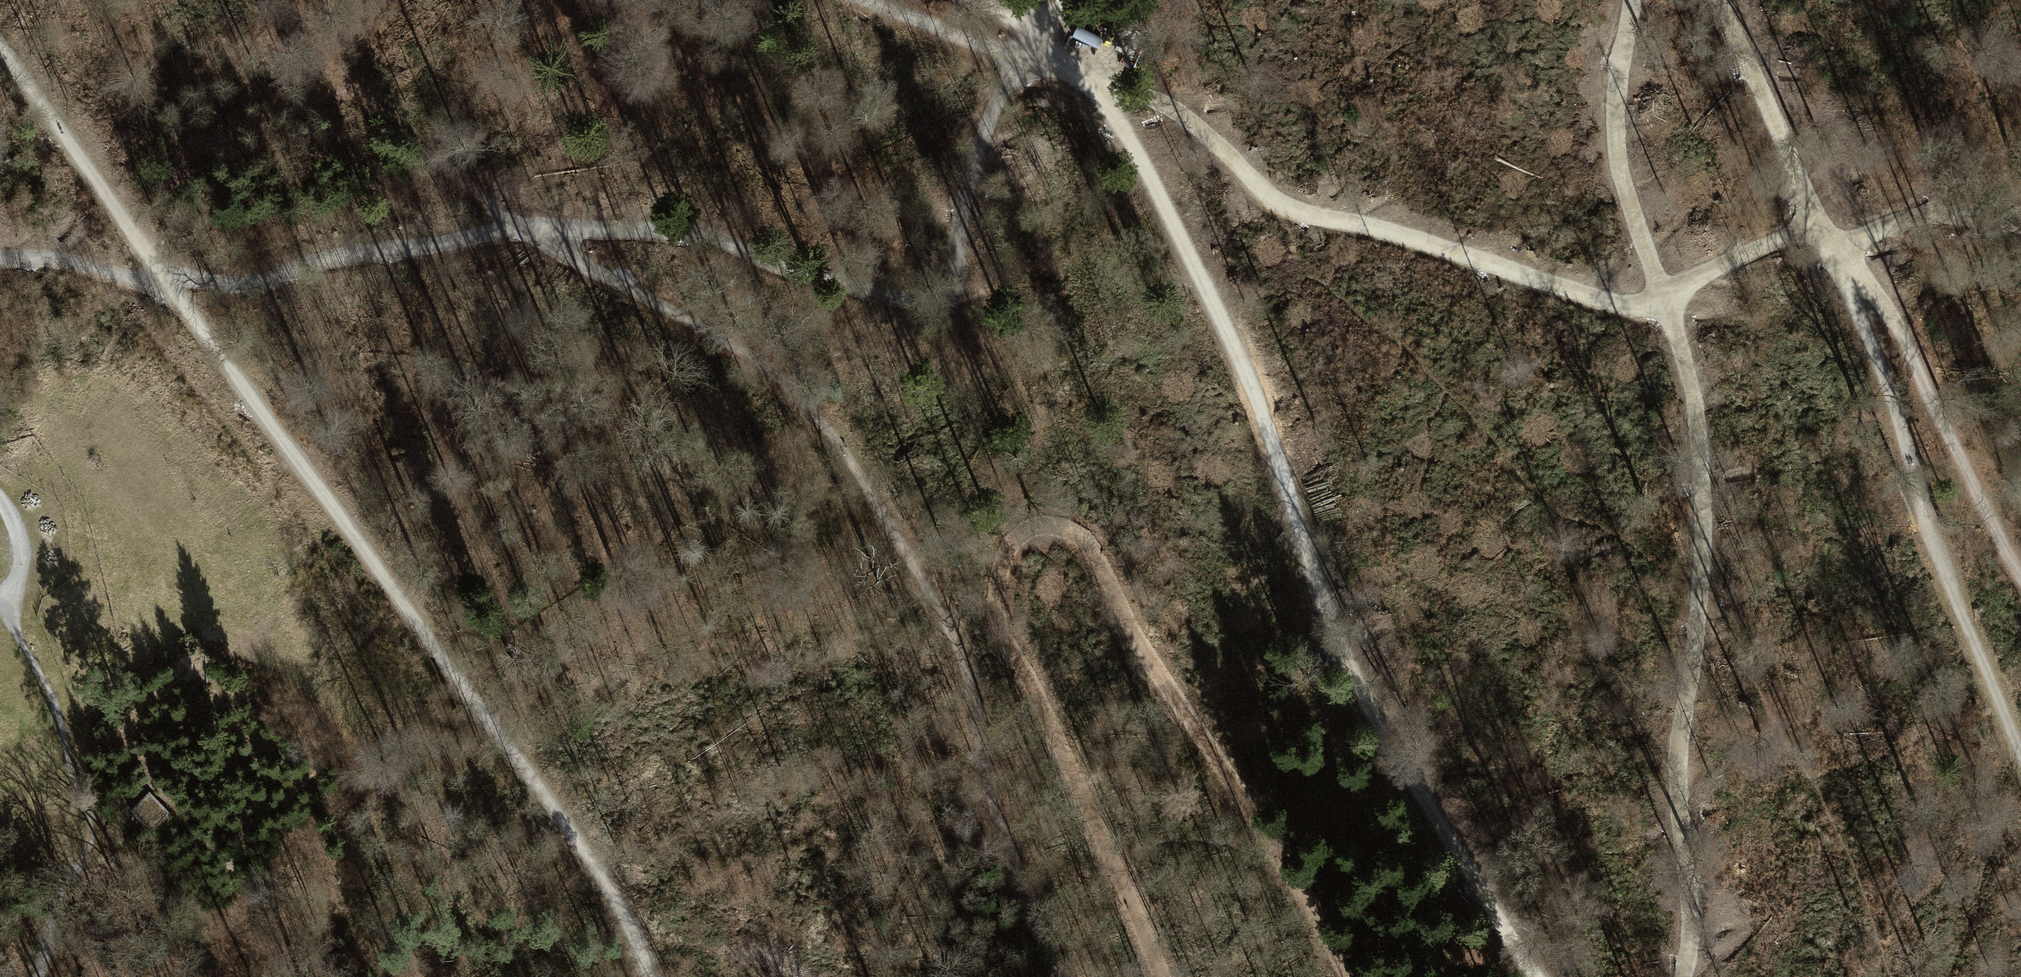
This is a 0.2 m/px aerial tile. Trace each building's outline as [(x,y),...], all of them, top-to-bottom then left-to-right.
[(171,814),(150,792),(130,811),(152,833),(171,814)]
